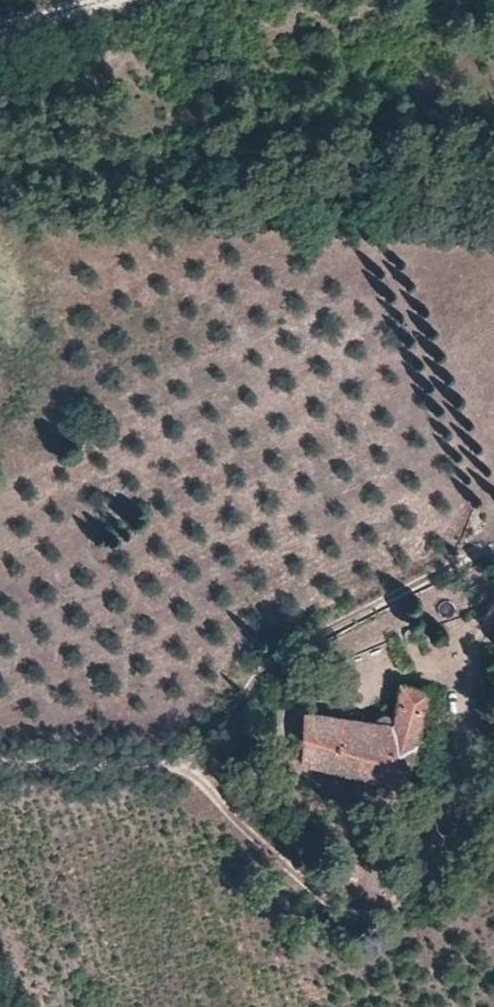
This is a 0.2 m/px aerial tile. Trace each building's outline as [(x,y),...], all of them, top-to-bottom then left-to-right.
[(399,788),(423,715),(436,718),(442,699),(401,685),(393,728),(390,727),(389,720),(382,717),(375,719),(372,725),(347,722),(300,715),(301,760),(399,788)]
